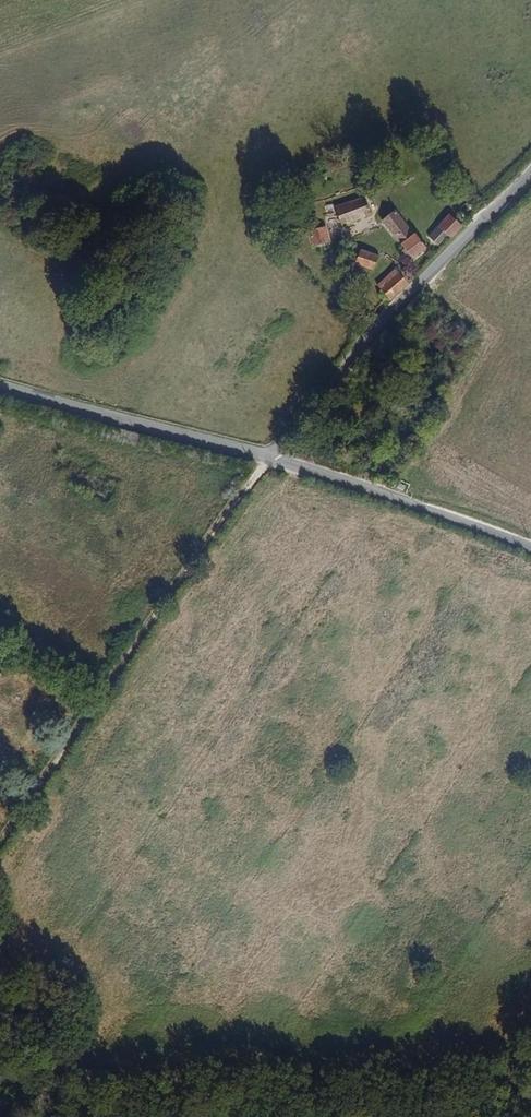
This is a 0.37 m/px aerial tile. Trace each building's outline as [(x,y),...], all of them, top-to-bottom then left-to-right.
[(372,226),(366,208),(336,217),(343,236),(372,226)] [(453,238),(463,228),(450,214),(428,236),(438,245),(449,234),(453,238)] [(414,239),(394,216),(384,224),(413,259),(428,246),(419,236),(414,239)] [(330,242),(323,223),(309,228),(315,247),(330,242)] [(380,272),(384,257),(354,248),(349,263),(380,272)] [(391,300),(414,277),(406,269),(398,276),(391,268),(375,282),(391,300)] [(408,383),(425,363),(421,359),(403,378),(408,383)]
